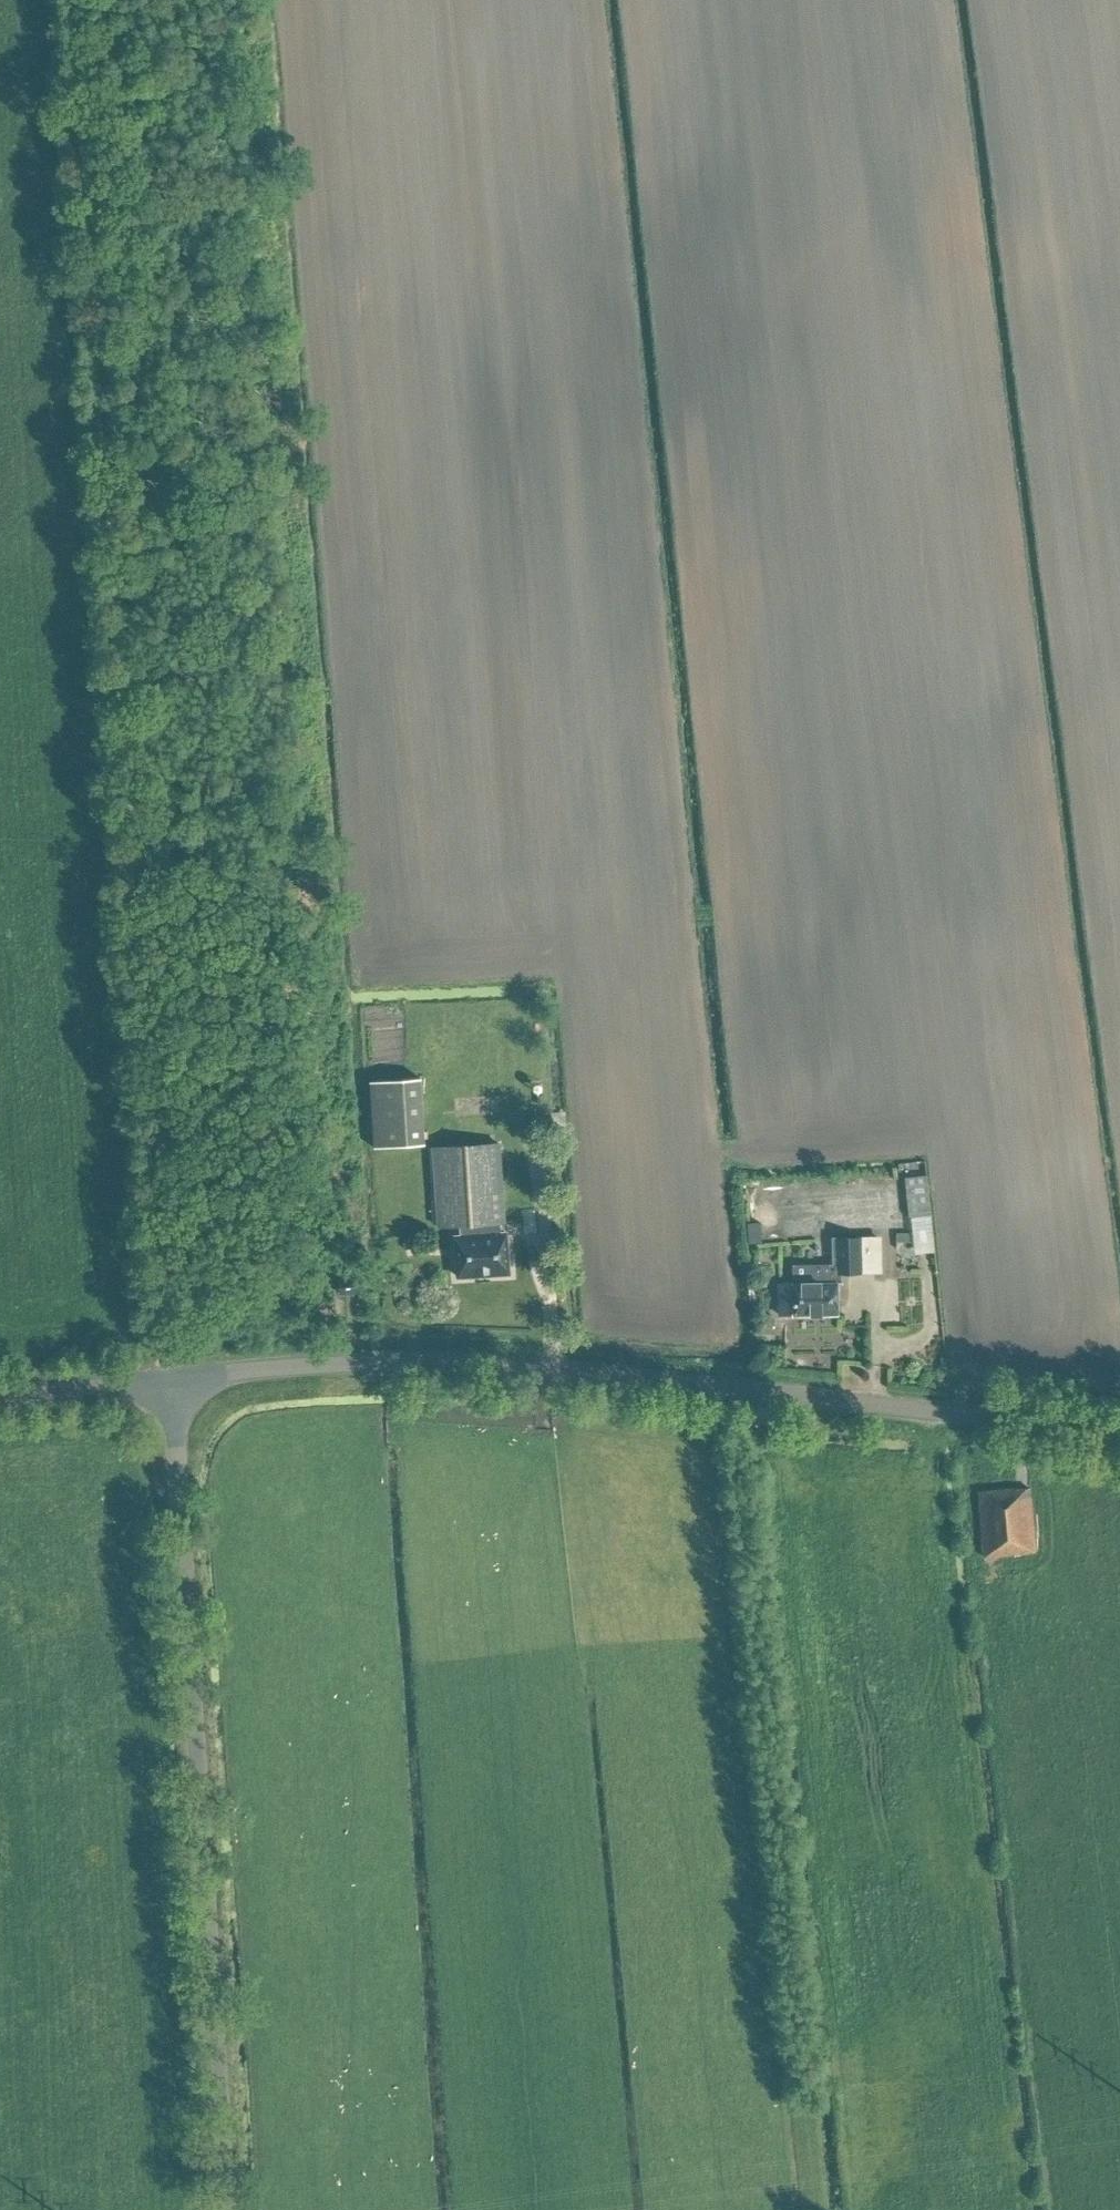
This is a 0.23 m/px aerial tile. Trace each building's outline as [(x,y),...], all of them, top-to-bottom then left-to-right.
[(374,1147),(425,1144),(420,1078),(369,1081),(374,1147)] [(500,1232),(499,1221),(504,1221),(499,1142),(432,1146),(437,1225),(459,1224),(460,1235),(455,1235),(458,1278),(507,1275),(504,1232),(500,1232)] [(941,1239),(929,1171),(911,1174),(922,1243),(941,1239)] [(761,1221),(746,1222),(748,1243),(762,1242),(761,1221)] [(779,1314),(792,1314),(837,1314),(836,1271),(879,1270),(879,1246),(859,1245),(859,1237),(835,1238),(836,1263),(791,1264),(792,1282),(778,1282),(779,1314)] [(338,1291),(357,1289),(356,1278),(337,1279),(338,1291)] [(1015,1488),(1015,1487),(977,1490),(983,1556),(1034,1551),(1028,1487),(1015,1488)]
